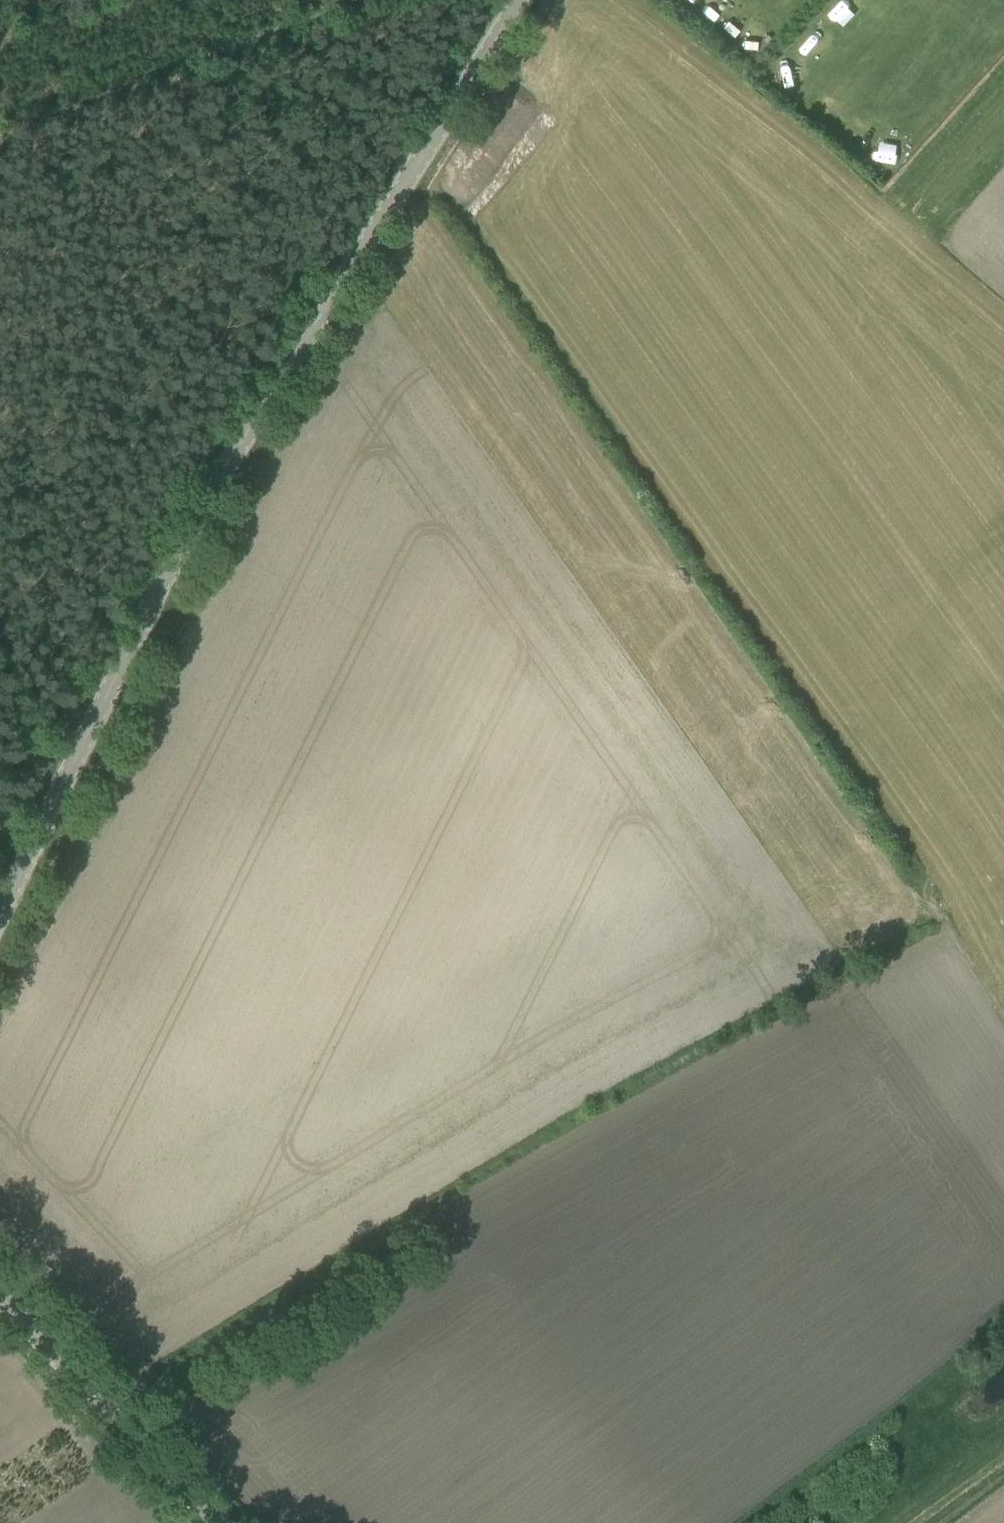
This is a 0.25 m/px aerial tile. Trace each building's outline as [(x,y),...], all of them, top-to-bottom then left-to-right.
[(854,22),(862,6),(849,0),(843,0),(837,13),(854,22)] [(797,55),(788,72),(806,82),(815,65),(797,55)]
